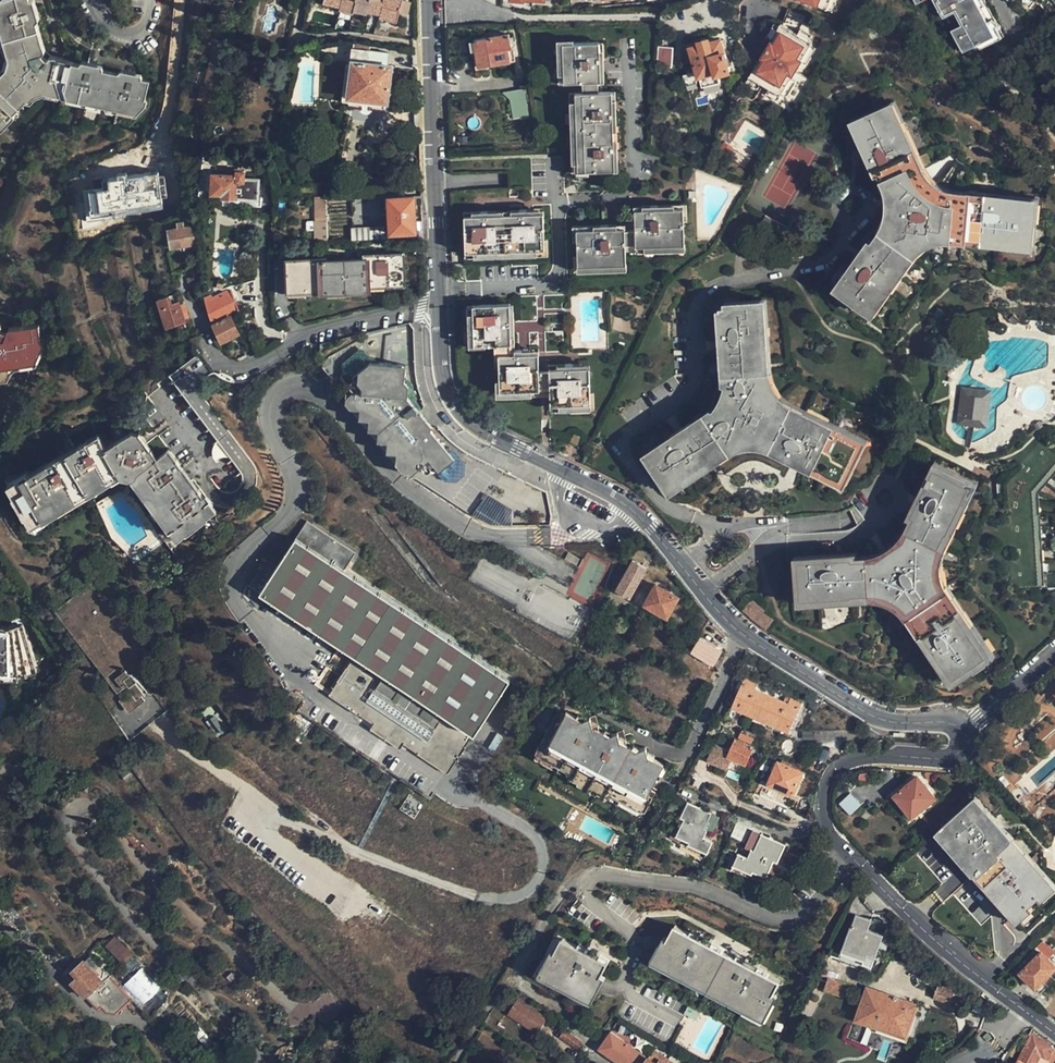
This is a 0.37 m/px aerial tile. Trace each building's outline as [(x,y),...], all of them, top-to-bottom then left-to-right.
[(5,33),(36,25),(30,0),(0,0),(0,13),(5,33)] [(324,0),(340,4),(339,8),(353,11),(353,9),(368,12),(368,10),(381,12),(381,16),(398,20),(402,0),(324,0)] [(829,12),(834,0),(801,0),(829,12)] [(829,12),(834,14),(840,0),(834,0),(829,12)] [(995,63),(992,58),(1016,46),(1012,38),(995,4),(983,10),(978,0),(917,0),(926,19),(941,12),(953,34),(965,29),(971,41),(960,47),(971,67),(982,62),(985,68),(995,63)] [(1026,12),(1039,6),(1041,9),(1046,6),(1045,3),(1051,0),(1020,0),(1026,12)] [(796,33),(779,23),(748,78),(779,96),(781,94),(789,79),(801,59),(810,44),(811,41),(807,39),(796,33)] [(5,33),(11,57),(8,62),(0,70),(0,125),(3,122),(1,119),(4,115),(35,86),(41,84),(131,109),(134,94),(142,97),(147,79),(135,76),(129,74),(129,71),(121,68),(120,71),(114,70),(94,65),(88,63),(89,60),(82,57),(80,61),(72,59),(47,52),(43,49),(36,25),(5,33)] [(809,34),(799,27),(796,33),(807,39),(809,34)] [(511,60),(507,34),(485,38),(488,64),(511,60)] [(730,70),(720,39),(710,43),(708,38),(698,41),(699,46),(691,48),(702,85),(720,80),(719,73),(730,70)] [(603,41),(568,42),(568,81),(587,81),(587,92),(579,92),(581,170),(619,170),(616,91),(602,91),(602,80),(605,80),(603,41)] [(814,46),(810,44),(801,59),(805,62),(814,46)] [(992,58),(995,63),(1018,51),(1016,46),(992,58)] [(387,101),(391,65),(368,62),(370,49),(352,47),(350,60),(353,60),(348,96),(387,101)] [(669,67),(670,47),(658,47),(657,66),(669,67)] [(779,96),(748,78),(745,83),(776,101),(779,96)] [(789,79),(781,94),(786,96),(794,82),(789,79)] [(530,116),(527,87),(509,89),(512,118),(530,116)] [(1033,254),(1039,204),(963,196),(957,195),(952,193),(944,189),(936,182),(931,176),(896,102),(846,128),(874,183),(880,194),(882,202),(882,209),(886,219),(875,233),(832,297),(872,322),(918,256),(924,253),(928,248),(933,249),(938,247),(952,248),(1033,254)] [(84,218),(165,207),(160,168),(120,173),(120,174),(110,175),(111,183),(85,187),(87,199),(82,200),(84,218)] [(258,198),(259,178),(243,178),(243,172),(238,172),(238,169),(227,169),(227,174),(213,174),(212,192),(223,193),(223,197),(258,198)] [(316,242),(329,241),(326,196),(315,196),(316,242)] [(414,232),(412,196),(387,197),(388,233),(414,232)] [(583,230),(583,266),(630,265),(630,246),(689,244),(690,242),(689,207),(639,209),(640,228),(583,230)] [(547,247),(547,211),(465,213),(466,251),(547,247)] [(780,226),(766,218),(755,237),(768,245),(775,234),(780,226)] [(194,245),(193,227),(183,227),(183,224),(177,223),(177,228),(169,229),(171,247),(194,245)] [(803,229),(793,223),(787,231),(791,234),(797,237),(803,229)] [(352,226),(353,238),(384,237),(384,225),(352,226)] [(787,231),(780,226),(775,234),(786,240),(791,234),(787,231)] [(405,284),(404,252),(365,254),(365,260),(327,261),(327,259),(288,260),(289,291),(328,289),(328,292),(368,291),(368,285),(405,284)] [(214,317),(239,307),(231,287),(206,297),(214,317)] [(175,294),(162,297),(170,325),(188,320),(183,300),(177,301),(175,294)] [(669,492),(712,469),(731,443),(740,437),(747,435),(759,435),(772,438),(798,463),(844,486),(867,441),(799,406),(790,400),(783,393),(779,387),(775,381),(773,368),(764,296),(712,302),(720,374),(720,379),(721,385),(718,394),(709,402),(640,450),(669,492)] [(6,392),(22,363),(49,361),(49,345),(55,345),(56,327),(50,327),(29,327),(19,323),(10,312),(5,306),(4,303),(0,299),(0,401),(6,392)] [(498,342),(512,343),(512,330),(511,302),(474,303),(475,343),(498,342)] [(241,332),(232,316),(215,325),(223,341),(241,332)] [(374,355),(407,362),(408,354),(397,351),(392,344),(384,342),(374,351),(374,355)] [(498,352),(512,352),(512,343),(498,342),(498,352)] [(357,370),(374,355),(374,351),(371,346),(362,345),(348,357),(346,365),(348,369),(357,370)] [(538,352),(512,352),(498,352),(500,389),(540,388),(539,367),(538,352)] [(365,381),(359,385),(409,395),(411,384),(405,380),(407,362),(374,355),(357,370),(365,381)] [(590,366),(581,366),(574,366),(550,367),(550,388),(550,403),(591,402),(590,366)] [(541,367),(539,367),(540,388),(550,388),(550,367),(541,367)] [(163,386),(156,376),(142,385),(150,396),(163,386)] [(983,423),(990,384),(963,380),(958,420),(983,423)] [(346,390),(344,398),(378,441),(393,460),(403,473),(408,471),(410,472),(415,467),(419,470),(420,471),(422,471),(423,472),(425,471),(426,471),(428,470),(429,469),(430,469),(435,469),(446,471),(449,447),(436,445),(437,434),(430,428),(409,395),(359,385),(356,382),(346,390)] [(158,460),(151,452),(154,450),(142,432),(137,431),(118,442),(119,444),(111,449),(103,436),(91,444),(88,440),(82,443),(83,447),(81,449),(59,460),(57,457),(51,460),(53,464),(34,474),(32,471),(26,474),(28,478),(17,484),(34,517),(117,472),(119,467),(140,472),(138,477),(178,533),(209,510),(202,500),(204,498),(199,490),(197,492),(181,470),(183,468),(178,461),(175,462),(168,452),(158,460)] [(731,443),(712,469),(716,469),(742,452),(750,449),(754,448),(759,449),(768,451),(792,463),(798,463),(772,438),(759,435),(747,435),(740,437),(731,443)] [(578,452),(583,442),(575,438),(569,448),(578,452)] [(446,471),(435,469),(444,480),(455,481),(464,475),(466,463),(449,447),(446,471)] [(968,477),(932,460),(905,515),(898,536),(892,541),(888,544),(883,547),(879,548),(792,556),(798,605),(876,596),(884,598),(891,600),(896,603),(903,608),(908,615),(919,632),(953,680),(991,656),(951,596),(945,585),(942,577),(941,569),(940,559),(976,489),(968,477)] [(451,771),(512,675),(294,539),(277,566),(268,561),(252,587),(368,660),(358,676),(361,677),(366,670),(375,675),(368,686),(346,672),(334,691),(362,709),(359,714),(451,771)] [(628,597),(646,566),(632,559),(615,589),(628,597)] [(84,653),(123,619),(91,575),(49,605),(84,653)] [(666,614),(676,596),(655,584),(644,603),(666,614)] [(154,661),(123,619),(84,653),(122,708),(140,695),(128,680),(154,661)] [(3,634),(8,635),(15,635),(24,633),(27,633),(30,676),(33,676),(29,633),(29,628),(9,632),(3,631),(0,629),(0,633),(3,634)] [(4,680),(6,676),(21,677),(30,676),(27,633),(24,633),(15,635),(8,635),(3,634),(0,633),(0,679),(4,680)] [(719,659),(726,648),(702,634),(696,647),(719,659)] [(788,731),(801,704),(788,699),(785,705),(753,691),(756,685),(745,680),(732,705),(788,731)] [(556,710),(656,771),(661,762),(643,751),(645,748),(644,742),(638,743),(635,746),(618,735),(617,726),(612,728),(609,730),(591,718),(592,716),(591,710),(585,712),(584,714),(577,710),(570,706),(568,708),(561,704),(556,710)] [(609,730),(612,728),(598,719),(597,707),(591,710),(592,716),(591,718),(609,730)] [(648,783),(656,771),(556,710),(535,744),(538,746),(639,809),(640,810),(653,791),(646,786),(648,783)] [(298,736),(307,721),(291,711),(282,725),(298,736)] [(624,724),(617,726),(618,735),(635,746),(638,743),(626,736),(624,724)] [(746,764),(753,749),(735,740),(727,755),(746,764)] [(639,809),(538,746),(536,749),(536,753),(563,770),(564,775),(569,773),(572,775),(573,781),(589,791),(595,789),(599,792),(599,796),(604,795),(632,813),(636,812),(637,812),(639,809)] [(643,751),(661,762),(664,759),(659,756),(645,748),(643,751)] [(793,792),(803,771),(779,761),(769,781),(793,792)] [(935,798),(919,778),(896,797),(913,817),(935,798)] [(839,804),(850,817),(866,803),(853,790),(839,804)] [(717,832),(724,818),(689,803),(681,821),(684,822),(678,837),(689,842),(687,846),(708,855),(713,843),(706,840),(710,830),(717,832)] [(1046,888),(970,804),(938,833),(1015,917),(1046,888)] [(929,827),(921,834),(929,842),(937,835),(933,832),(929,827)] [(777,863),(785,846),(753,832),(746,845),(752,848),(746,858),(740,855),(734,867),(750,875),(752,870),(766,877),(773,861),(777,863)] [(867,930),(870,920),(856,915),(851,928),(850,928),(843,949),(866,956),(864,961),(872,964),(882,935),(867,930)] [(698,941),(674,928),(668,940),(657,960),(766,1016),(776,996),(782,984),(759,972),(746,965),(747,962),(713,945),(711,947),(698,941)] [(714,942),(701,935),(698,941),(711,947),(713,945),(714,942)] [(546,974),(563,942),(555,938),(534,979),(592,1008),(610,972),(606,970),(592,997),(546,974)] [(657,960),(668,940),(663,938),(649,964),(767,1025),(780,998),(776,996),(766,1016),(657,960)] [(586,954),(563,942),(546,974),(592,997),(606,970),(610,962),(600,957),(601,955),(589,949),(586,954)] [(604,949),(592,943),(589,949),(601,955),(602,953),(604,949)] [(866,956),(843,949),(839,961),(870,972),(872,964),(864,961),(866,956)] [(1023,971),(1040,954),(1036,950),(1019,968),(1023,971)] [(1040,954),(1023,971),(1021,973),(1037,989),(1054,971),(1054,965),(1042,952),(1040,954)] [(612,958),(602,953),(601,955),(600,957),(610,962),(612,958)] [(762,967),(749,960),(747,962),(746,965),(759,972),(762,967)] [(100,961),(95,966),(113,988),(119,982),(100,961)] [(113,988),(95,966),(78,980),(101,1006),(102,1005),(117,992),(124,1001),(130,996),(119,982),(113,988)] [(141,967),(124,985),(146,1004),(162,986),(141,967)] [(845,996),(849,984),(829,976),(824,989),(845,996)] [(908,1035),(920,1003),(869,985),(857,1018),(908,1035)] [(961,993),(943,986),(939,987),(936,987),(932,997),(956,1006),(961,993)] [(117,992),(102,1005),(113,1017),(116,1014),(121,1020),(128,1022),(142,1010),(130,996),(124,1001),(117,992)] [(538,1032),(548,1016),(519,997),(508,1013),(538,1032)] [(700,1008),(690,1002),(685,1012),(695,1018),(700,1008)] [(669,1062),(655,1053),(652,1059),(611,1034),(601,1052),(617,1062),(668,1062),(669,1062)] [(1017,1062),(1034,1062),(1039,1054),(1046,1059),(1053,1049),(1032,1034),(1017,1062)]
